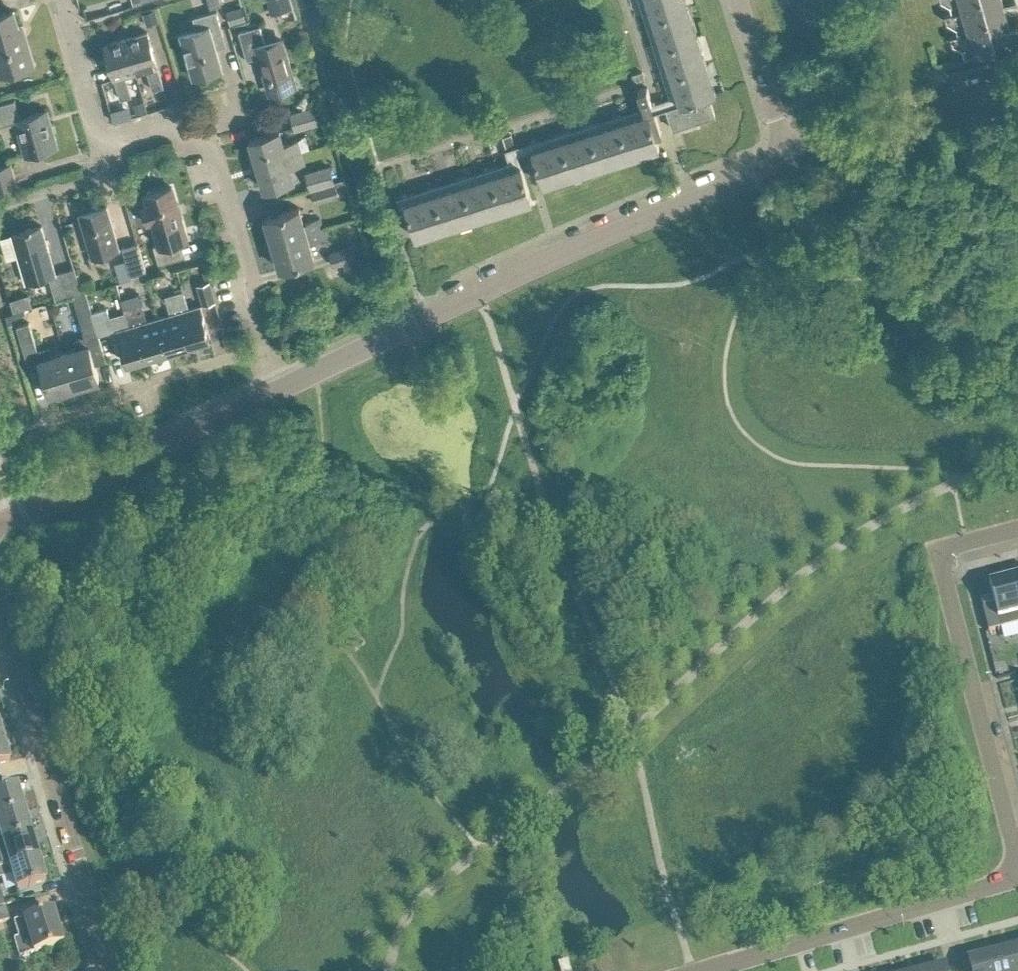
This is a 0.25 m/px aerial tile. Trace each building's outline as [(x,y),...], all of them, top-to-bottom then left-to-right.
[(670,95),(670,96),(679,93),(682,101),(708,93),(715,91),(686,0),(640,0),(670,95)] [(949,3),(951,10),(943,12),(946,20),(955,25),(957,32),(950,34),(952,42),(953,41),(962,47),(964,55),(996,45),(994,37),(1011,32),(1005,10),(1003,1),(1002,0),(944,0),(949,3)] [(154,7),(142,10),(146,23),(158,20),(154,7)] [(0,11),(0,73),(33,63),(28,45),(24,46),(13,8),(0,12),(0,11)] [(194,76),(221,68),(212,38),(224,34),(216,8),(193,15),(197,27),(181,32),(194,76)] [(265,44),(260,23),(238,30),(247,57),(258,54),(268,89),(295,81),(283,39),(265,44)] [(126,37),(136,70),(147,67),(153,87),(163,84),(148,30),(126,37)] [(126,73),(136,70),(126,37),(105,43),(120,97),(132,93),(126,73)] [(632,72),(634,80),(644,77),(642,69),(632,72)] [(643,104),(530,140),(543,183),(659,146),(655,134),(661,132),(647,85),(637,88),(643,104)] [(670,96),(664,98),(666,106),(673,127),(688,122),(715,114),(708,93),(682,101),(679,93),(670,96)] [(15,97),(0,101),(0,123),(15,118),(25,153),(57,144),(47,108),(20,116),(15,97)] [(294,126),(315,120),(311,105),(290,111),(294,126)] [(257,161),(300,149),(297,138),(283,142),(279,128),(249,137),(257,161)] [(509,159),(397,194),(400,203),(405,201),(416,235),(532,199),(515,144),(505,147),(509,159)] [(300,149),(257,161),(264,186),(294,178),(290,164),(304,160),(300,149)] [(20,184),(12,161),(0,165),(0,190),(20,184)] [(312,184),(334,178),(330,163),(308,169),(312,184)] [(317,199),(339,192),(336,181),(314,187),(317,199)] [(187,235),(172,185),(145,193),(148,205),(142,207),(147,222),(153,220),(160,243),(153,245),(159,263),(184,255),(179,238),(187,235)] [(92,254),(119,247),(106,204),(80,212),(92,254)] [(272,240),(323,225),(320,215),(303,220),(299,205),(265,216),(272,240)] [(56,274),(41,223),(0,235),(0,237),(6,257),(18,254),(27,282),(56,274)] [(323,225),(272,240),(280,266),(314,256),(309,241),(326,236),(323,225)] [(131,272),(146,267),(137,239),(122,243),(131,272)] [(361,268),(357,255),(354,243),(331,250),(335,262),(347,259),(350,271),(361,268)] [(66,294),(81,290),(74,265),(58,270),(66,294)] [(204,300),(215,297),(210,278),(198,282),(204,300)] [(64,350),(74,384),(99,377),(86,334),(98,331),(92,310),(85,289),(73,292),(85,334),(73,337),(76,346),(64,350)] [(174,292),(189,342),(210,336),(200,303),(188,307),(183,289),(174,292)] [(31,303),(27,291),(9,297),(12,309),(31,303)] [(168,348),(189,342),(174,292),(165,294),(170,312),(159,315),(168,348)] [(168,348),(159,315),(147,319),(142,301),(133,303),(147,354),(168,348)] [(147,354),(133,303),(124,306),(125,310),(110,314),(108,306),(92,310),(98,331),(98,332),(114,328),(114,329),(117,328),(126,360),(147,354)] [(74,384),(64,350),(52,353),(50,345),(38,349),(28,313),(15,317),(28,361),(39,357),(49,392),(74,384)] [(983,611),(989,634),(1001,631),(1017,627),(1017,602),(1012,581),(990,587),(990,588),(995,608),(983,611)] [(0,740),(0,768),(9,765),(1,740),(0,740)] [(23,812),(15,787),(0,792),(0,819),(23,812)] [(1,845),(30,836),(23,812),(0,819),(0,842),(1,845)] [(1,845),(0,845),(0,871),(37,860),(30,836),(1,845)] [(0,871),(0,881),(11,877),(15,893),(44,884),(37,860),(0,871)] [(9,922),(6,910),(0,911),(0,925),(9,922)] [(18,959),(32,956),(62,946),(52,913),(12,925),(17,942),(14,943),(18,959)] [(996,956),(1000,970),(1017,970),(1017,950),(996,956)] [(996,956),(969,963),(971,970),(1000,970),(996,956)]
